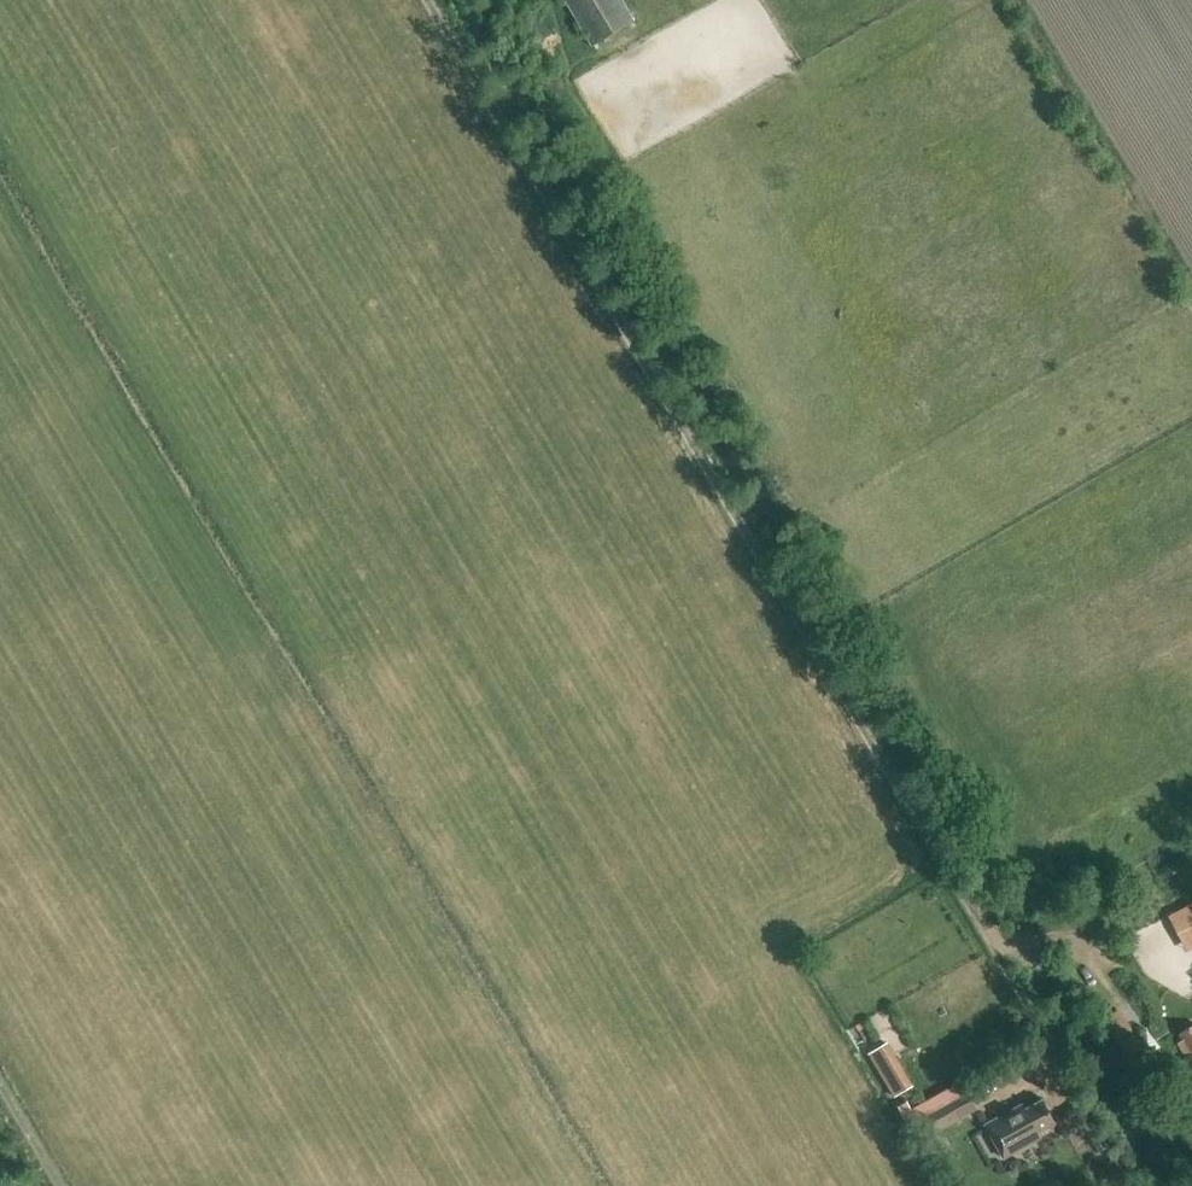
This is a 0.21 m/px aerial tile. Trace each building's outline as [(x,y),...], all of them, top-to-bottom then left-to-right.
[(635,22),(622,0),(564,0),(591,47),(635,22)] [(1168,916),(1177,934),(1191,926),(1191,904),(1168,916)] [(1105,1014),(1116,1037),(1136,1027),(1126,1005),(1105,1014)] [(1179,1035),(1182,1041),(1177,1044),(1184,1056),(1182,1058),(1191,1075),(1191,1027),(1179,1035)] [(1153,1060),(1139,1034),(1118,1045),(1133,1071),(1139,1068),(1150,1086),(1157,1082),(1153,1074),(1166,1067),(1161,1056),(1153,1060)] [(893,1098),(913,1086),(887,1041),(867,1053),(893,1098)] [(965,1077),(932,1095),(939,1106),(971,1088),(965,1077)] [(924,1138),(977,1109),(967,1092),(914,1121),(924,1138)] [(1054,1124),(1042,1101),(1024,1111),(1021,1106),(985,1125),(1003,1158),(1040,1139),(1037,1133),(1054,1124)]
